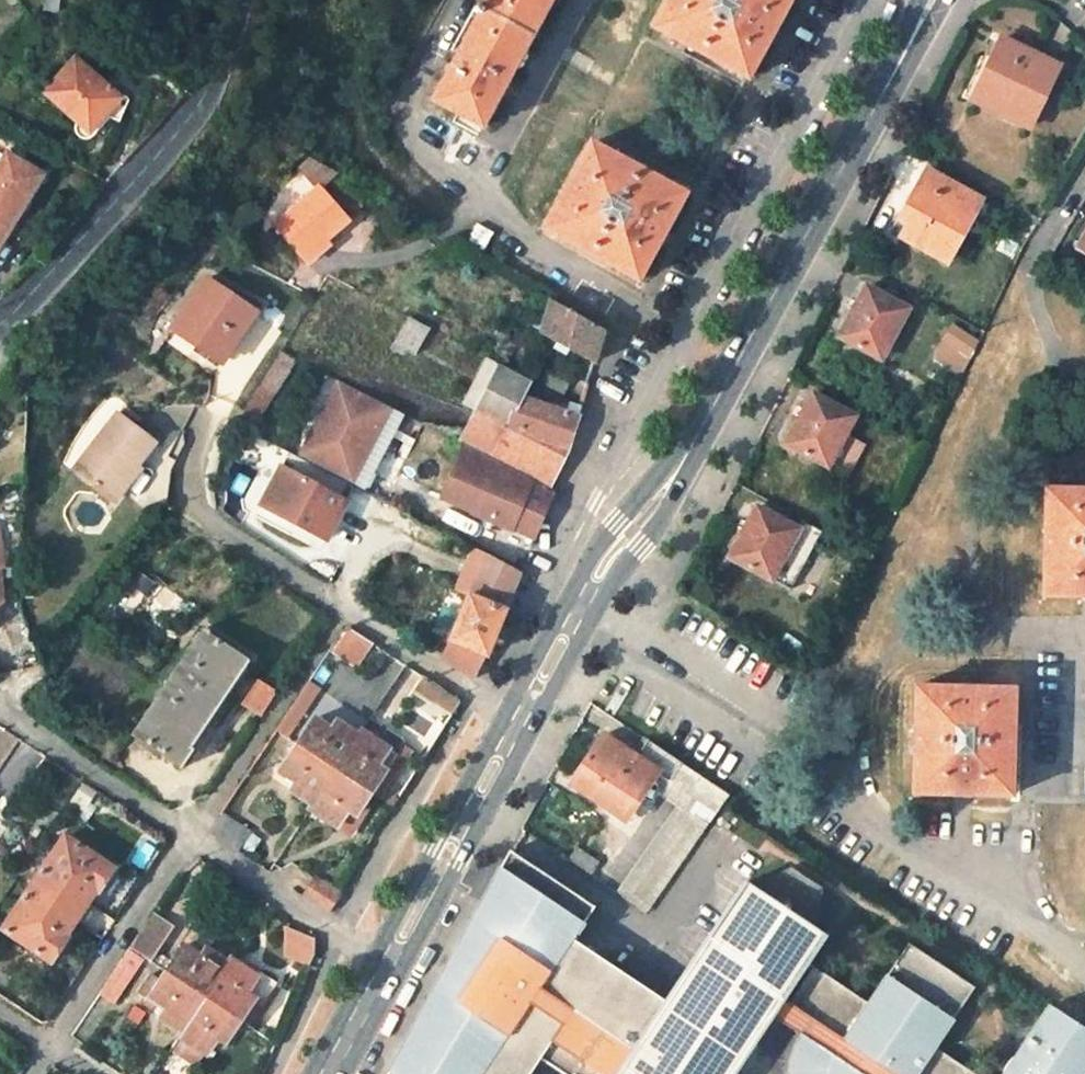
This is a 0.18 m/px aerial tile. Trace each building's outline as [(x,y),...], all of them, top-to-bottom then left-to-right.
[(514,68),(551,0),(487,0),(431,101),(480,130),(514,68)] [(775,23),(788,0),(666,0),(652,28),(745,79),(775,23)] [(43,1),(41,20),(55,22),(57,3),(43,1)] [(970,102),(1026,130),(1058,68),(1001,41),(970,102)] [(73,67),(47,97),(92,135),(117,105),(73,67)] [(636,280),(679,202),(684,193),(590,143),(543,230),(636,280)] [(0,172),(0,230),(9,236),(41,182),(7,160),(0,172)] [(914,212),(900,237),(948,265),(983,204),(929,171),(908,208),(914,212)] [(276,227),(304,258),(325,239),(329,242),(352,220),(321,187),(276,227)] [(893,233),(900,237),(914,212),(908,208),(893,233)] [(467,241),(483,249),(491,233),(475,225),(467,241)] [(9,236),(0,230),(0,252),(9,236)] [(1084,255),(1084,237),(1077,250),(1084,255)] [(199,275),(167,321),(193,338),(191,343),(214,358),(231,330),(236,333),(251,309),(199,275)] [(865,311),(848,342),(881,361),(908,311),(866,288),(857,306),(865,311)] [(595,364),(605,332),(550,300),(536,348),(548,355),(555,341),(595,364)] [(840,338),(848,342),(865,311),(857,306),(840,338)] [(425,327),(405,317),(388,347),(398,352),(401,346),(411,352),(425,327)] [(946,325),(940,340),(972,357),(980,341),(946,325)] [(240,336),(236,333),(231,330),(214,358),(223,364),(240,336)] [(964,373),(972,357),(940,340),(935,350),(939,351),(935,359),(964,373)] [(294,362),(280,353),(236,422),(251,430),(294,362)] [(547,490),(563,459),(567,452),(577,419),(525,390),(529,381),(497,364),(461,444),(464,446),(547,490)] [(390,407),(341,380),(301,457),(351,483),(390,407)] [(814,417),(796,450),(847,479),(866,445),(847,434),(856,418),(815,394),(806,412),(814,417)] [(64,455),(94,482),(121,453),(125,457),(144,435),(110,405),(64,455)] [(788,445),(796,450),(814,417),(806,412),(788,445)] [(476,512),(475,515),(509,531),(520,507),(542,517),(552,493),(547,490),(464,446),(443,497),(476,512)] [(121,453),(94,482),(100,488),(128,459),(125,457),(121,453)] [(258,509),(280,466),(266,459),(244,502),(258,509)] [(346,502),(282,466),(262,505),(326,540),(346,502)] [(1043,549),(1041,598),(1084,600),(1084,492),(1046,490),(1043,549)] [(520,507),(509,531),(532,541),(542,517),(520,507)] [(758,531),(738,565),(771,583),(798,532),(756,509),(747,525),(758,531)] [(728,559),(738,565),(758,531),(747,525),(728,559)] [(450,640),(487,655),(498,626),(520,574),(470,547),(464,560),(479,569),(450,640)] [(114,601),(130,614),(154,587),(139,574),(114,601)] [(364,637),(351,628),(340,644),(353,653),(364,637)] [(205,631),(132,737),(180,770),(193,752),(190,750),(249,661),(205,631)] [(261,715),(276,692),(259,680),(243,703),(261,715)] [(462,702),(430,681),(423,692),(455,715),(462,702)] [(916,686),(913,750),(910,794),(1010,798),(1015,692),(916,686)] [(295,724),(286,718),(278,730),(287,736),(295,724)] [(314,719),(299,743),(280,772),(316,797),(309,808),(338,826),(364,786),(390,746),(363,729),(359,735),(338,722),(332,731),(314,719)] [(681,804),(699,777),(644,742),(634,758),(601,736),(574,779),(627,813),(651,775),(667,785),(662,792),(681,804)] [(727,796),(699,777),(681,804),(618,895),(646,914),(727,796)] [(364,786),(338,826),(345,831),(363,803),(370,791),(364,786)] [(70,804),(83,813),(95,796),(82,787),(70,804)] [(369,808),(363,803),(345,831),(351,835),(369,808)] [(63,940),(72,926),(85,906),(94,892),(97,894),(112,870),(64,839),(3,931),(50,963),(65,941),(63,940)] [(734,1072),(742,1069),(747,1065),(751,1061),(753,1057),(755,1051),(756,1046),(755,1040),(771,1016),(801,1036),(834,1058),(830,1065),(828,1073),(966,1073),(932,1051),(972,991),(907,947),(867,1007),(812,970),(788,1006),(781,1001),(824,937),(815,931),(820,894),(785,870),(753,889),(744,883),(665,1003),(572,940),(593,909),(551,880),(544,891),(526,879),(533,868),(510,853),(388,1073),(537,1073),(543,1064),(558,1073),(732,1073),(734,1072)] [(551,880),(533,868),(526,879),(544,891),(551,880)] [(308,898),(326,910),(339,891),(321,879),(308,898)] [(171,927),(152,914),(131,946),(150,959),(171,927)] [(316,966),(321,935),(287,930),(282,960),(316,966)] [(181,1031),(178,1036),(205,1055),(217,1037),(247,994),(262,973),(236,956),(232,961),(192,932),(180,948),(183,949),(168,971),(161,981),(152,975),(139,993),(164,1010),(161,1015),(181,1031)] [(128,951),(98,995),(112,1005),(141,961),(128,951)] [(240,1020),(247,1025),(278,981),(263,971),(262,973),(247,994),(254,999),(240,1020)] [(254,999),(247,994),(217,1037),(225,1043),(240,1020),(254,999)] [(1084,1071),(1084,1031),(1049,1007),(1013,1061),(1011,1060),(1005,1066),(1001,1073),(1083,1073),(1084,1071)] [(834,1058),(801,1036),(800,1038),(794,1050),(790,1061),(788,1073),(828,1073),(830,1065),(834,1058)]
